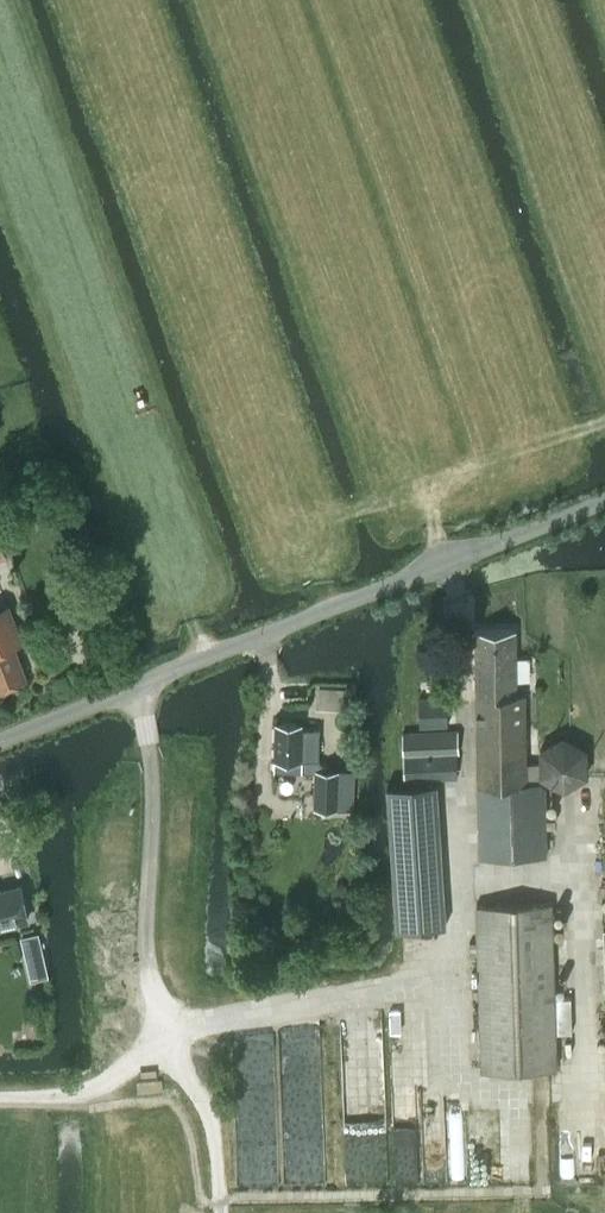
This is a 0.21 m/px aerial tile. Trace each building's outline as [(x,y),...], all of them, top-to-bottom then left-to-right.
[(0,609),(0,686),(25,676),(12,644),(22,640),(8,605),(0,609)] [(476,631),(480,855),(547,854),(546,785),(543,782),(528,782),(526,693),(518,694),(517,630),(476,631)] [(420,725),(450,724),(449,696),(420,697),(420,725)] [(275,770),(303,770),(317,771),(316,807),(354,808),(355,770),(337,769),(319,761),(320,726),(303,726),(303,723),(276,722),(275,770)] [(458,730),(403,732),(404,779),(457,777),(456,752),(459,752),(458,730)] [(539,777),(563,790),(587,775),(587,747),(563,733),(538,748),(539,777)] [(399,928),(446,925),(435,782),(390,786),(399,928)] [(21,886),(0,891),(0,925),(28,918),(21,886)] [(552,903),(476,905),(481,1069),(557,1067),(552,903)]
